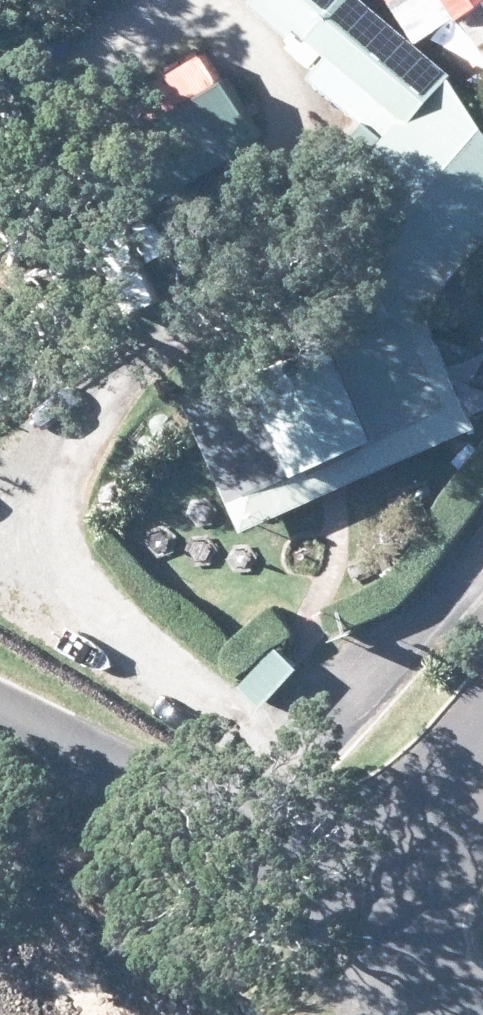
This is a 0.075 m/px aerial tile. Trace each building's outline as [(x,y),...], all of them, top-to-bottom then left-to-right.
[(422,35),(383,0),(269,0),(302,28),(309,20),(342,48),(321,73),(391,135),(363,167),(345,150),(319,179),(346,203),(331,221),(433,306),(482,250),(482,103),(459,67),(422,35)] [(425,35),(469,10),(482,33),(482,0),(403,0),(425,35)] [(236,76),(102,153),(135,210),(271,135),(236,76)] [(198,405),(237,495),(455,405),(416,313),(198,405)] [(356,586),(342,599),(351,608),(365,595),(356,586)] [(284,647),(251,685),(273,705),(307,666),(284,647)]
